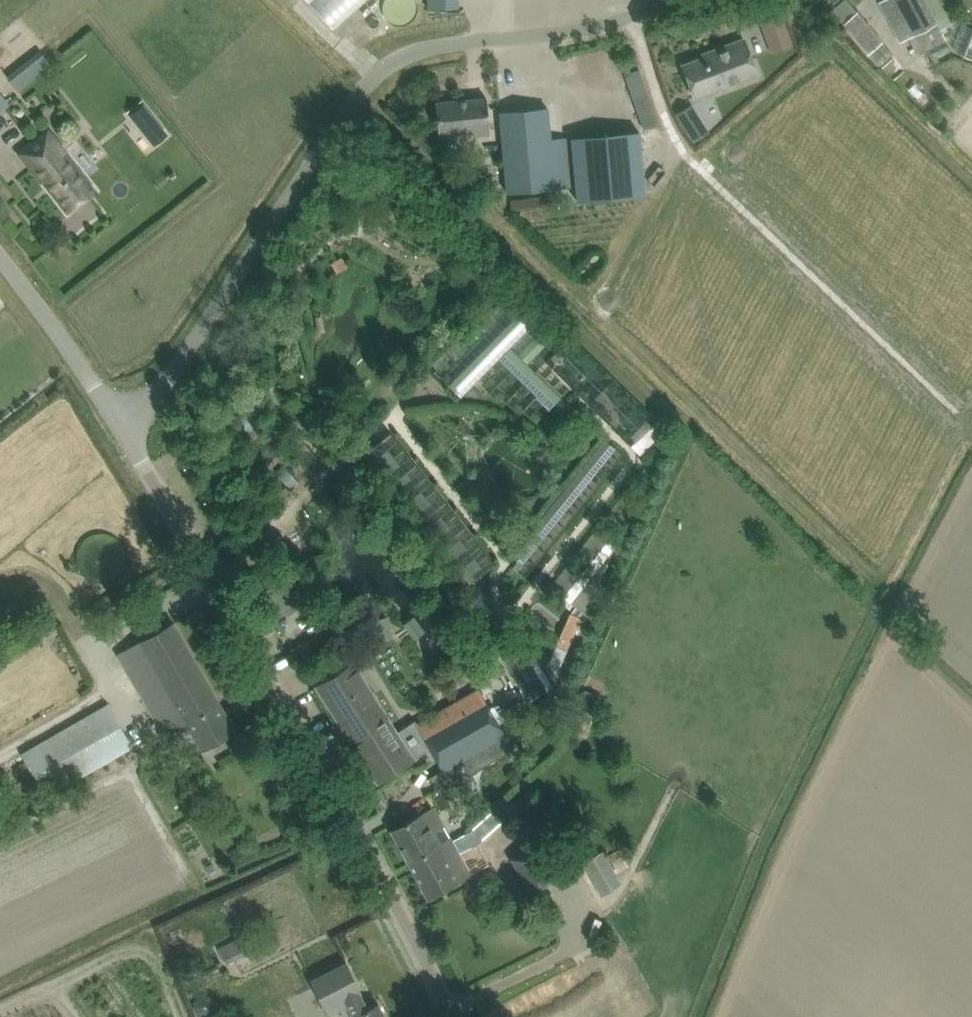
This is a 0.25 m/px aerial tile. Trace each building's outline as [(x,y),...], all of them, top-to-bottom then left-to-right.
[(363,0),(306,0),(332,28),(363,0)] [(428,8),(453,7),(453,0),(428,0),(428,8)] [(841,23),(840,24),(866,54),(867,53),(877,65),(892,53),(881,40),(883,39),(849,0),(843,0),(831,10),(841,23)] [(884,0),(905,38),(907,37),(916,54),(945,40),(939,29),(951,22),(939,0),(885,0),(884,0)] [(786,27),(765,35),(771,53),(793,45),(786,27)] [(964,56),(971,59),(971,57),(971,35),(964,56)] [(682,64),(689,83),(694,96),(757,73),(751,57),(743,38),(713,49),(714,52),(682,64)] [(931,58),(949,49),(945,41),(927,50),(931,58)] [(52,64),(40,50),(7,77),(19,91),(52,64)] [(435,101),(437,121),(438,134),(473,131),(473,135),(489,134),(488,117),(486,97),(435,101)] [(499,112),(501,131),(507,191),(569,186),(567,157),(565,137),(550,139),(547,107),(499,112)] [(96,190),(48,131),(20,153),(67,212),(96,190)] [(639,132),(571,138),(577,200),(644,194),(639,132)] [(552,207),(551,194),(525,197),(527,210),(552,207)] [(340,255),(329,261),(335,271),(346,265),(340,255)] [(517,310),(447,381),(460,394),(498,355),(549,405),(561,394),(527,361),(547,341),(537,331),(517,351),(509,343),(530,322),(517,310)] [(265,407),(248,419),(258,433),(275,422),(265,407)] [(655,418),(629,444),(639,454),(665,428),(655,418)] [(299,451),(288,432),(269,443),(274,452),(264,457),(270,467),(299,451)] [(604,439),(511,555),(517,561),(511,568),(514,571),(614,447),(604,439)] [(305,485),(330,464),(316,448),(292,470),(305,485)] [(587,614),(598,586),(603,574),(597,569),(615,545),(607,538),(561,596),(570,602),(587,614)] [(291,573),(262,591),(275,613),(277,616),(306,599),(291,573)] [(493,635),(505,625),(491,609),(479,618),(493,635)] [(566,651),(581,616),(569,611),(555,646),(566,651)] [(385,617),(370,622),(377,642),(392,638),(385,617)] [(168,741),(175,736),(187,757),(235,730),(173,622),(118,654),(168,741)] [(339,636),(331,625),(295,647),(302,658),(339,636)] [(523,648),(503,659),(527,700),(546,689),(523,648)] [(353,661),(315,685),(353,745),(352,745),(354,748),(357,746),(362,753),(359,755),(361,758),(377,782),(432,747),(445,770),(450,768),(457,781),(514,750),(498,722),(502,720),(524,708),(520,700),(502,711),(487,684),(481,687),(480,687),(401,729),(398,731),(353,661)] [(444,681),(436,687),(441,695),(449,690),(444,681)] [(132,746),(107,703),(21,753),(45,795),(132,746)] [(546,703),(533,710),(541,722),(554,715),(546,703)] [(390,830),(408,863),(451,840),(433,806),(390,830)] [(470,874),(451,840),(408,863),(427,898),(470,874)] [(527,892),(563,872),(546,840),(509,859),(527,892)] [(602,851),(589,859),(606,892),(620,884),(602,851)] [(247,953),(240,937),(217,947),(224,964),(247,953)] [(377,1003),(367,1008),(359,993),(361,992),(345,961),(309,979),(328,1015),(347,1005),(353,1016),(385,1016),(377,1003)]
